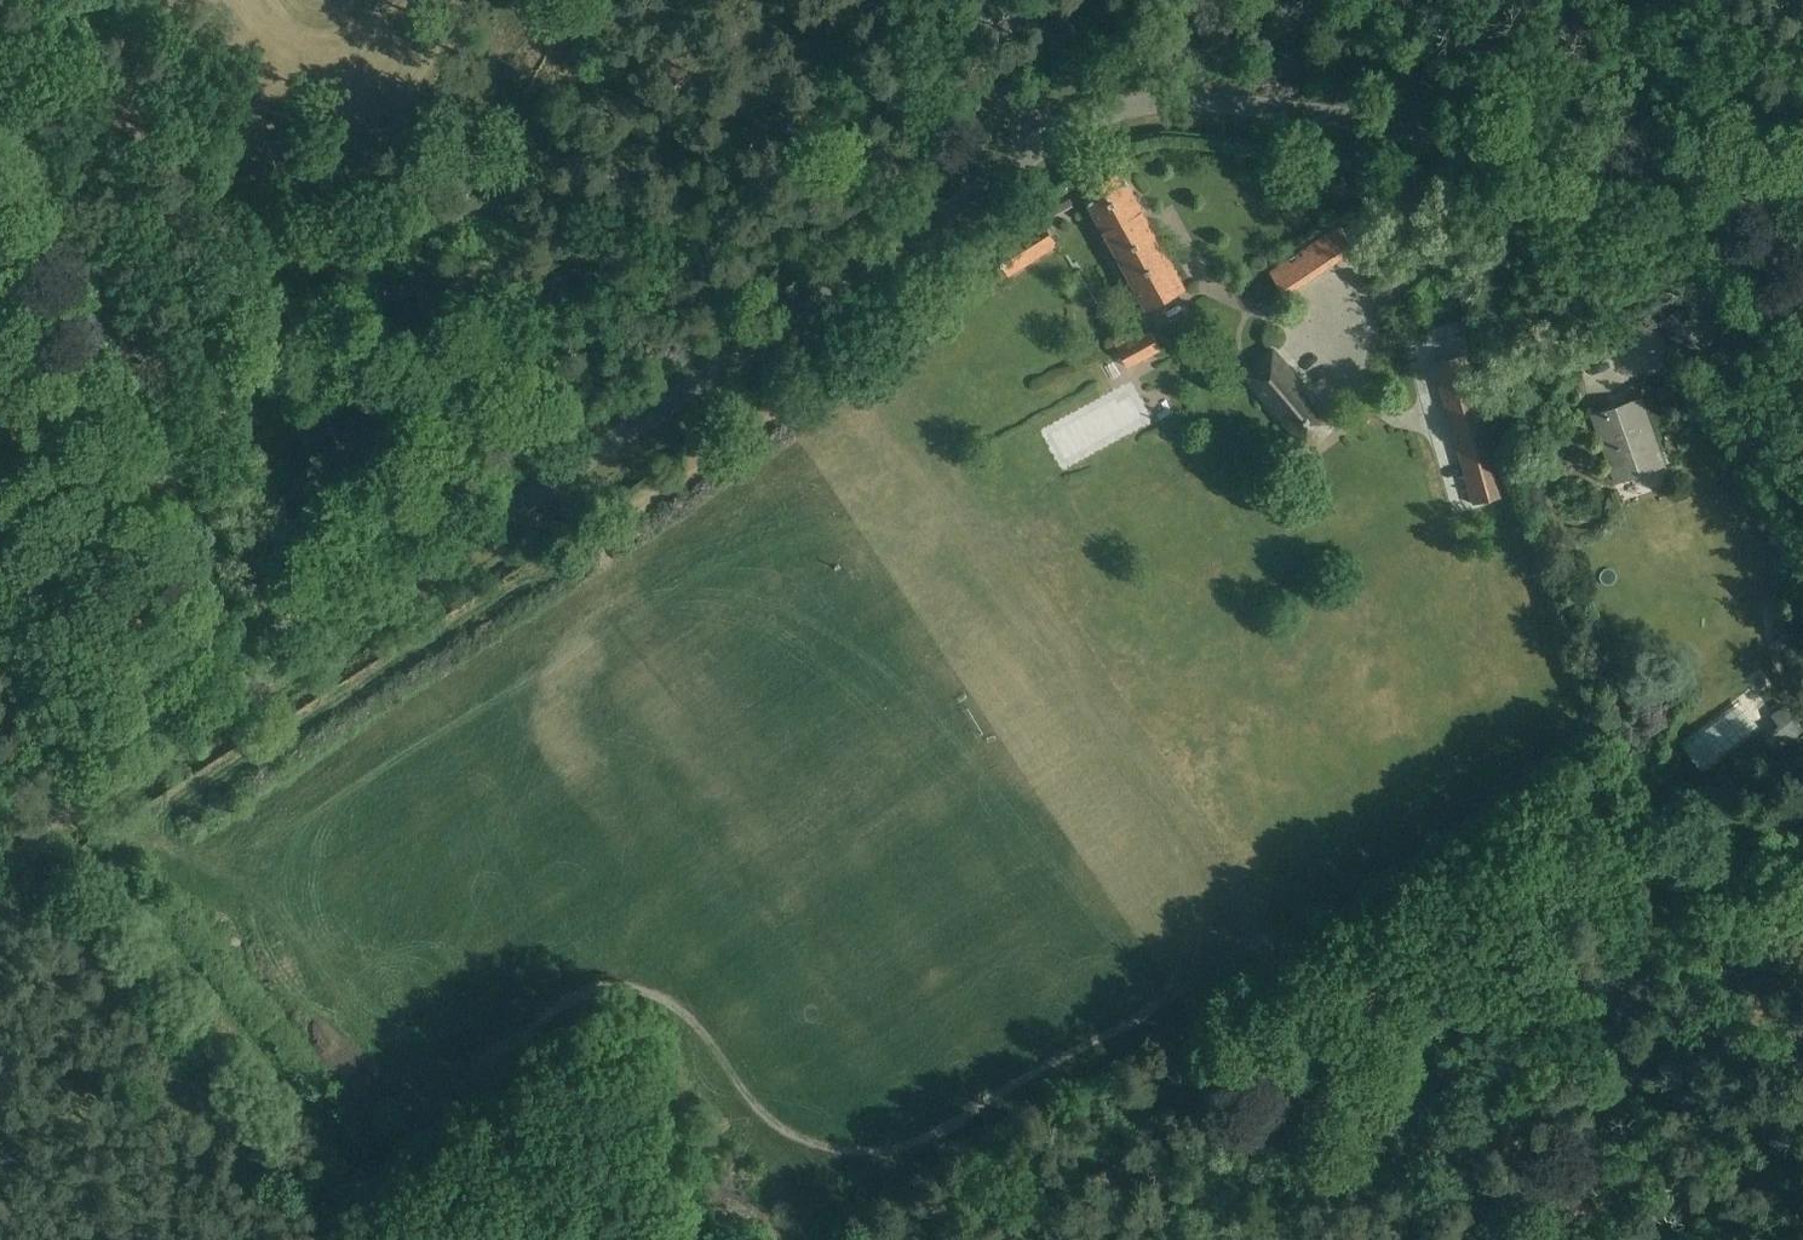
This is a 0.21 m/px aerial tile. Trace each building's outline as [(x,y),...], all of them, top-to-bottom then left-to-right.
[(1146,314),(1185,292),(1121,175),(1083,196),(1146,314)] [(1009,281),(1059,249),(1041,223),(993,255),(1009,281)] [(1287,301),(1357,254),(1340,230),(1301,255),(1304,258),(1291,267),(1288,263),(1270,276),(1287,301)] [(1662,330),(1688,366),(1713,348),(1687,312),(1662,330)] [(1134,344),(1129,335),(1114,345),(1129,372),(1160,355),(1149,335),(1134,344)] [(1274,353),(1242,381),(1306,458),(1340,429),(1274,353)] [(1472,509),(1506,499),(1467,358),(1433,367),(1472,509)] [(1616,487),(1667,470),(1643,401),(1591,419),(1616,487)] [(1768,582),(1779,582),(1780,557),(1769,556),(1768,582)] [(1738,704),(1680,748),(1701,774),(1757,729),(1738,704)] [(1786,708),(1771,719),(1780,729),(1766,740),(1777,755),(1802,736),(1802,730),(1786,708)]
